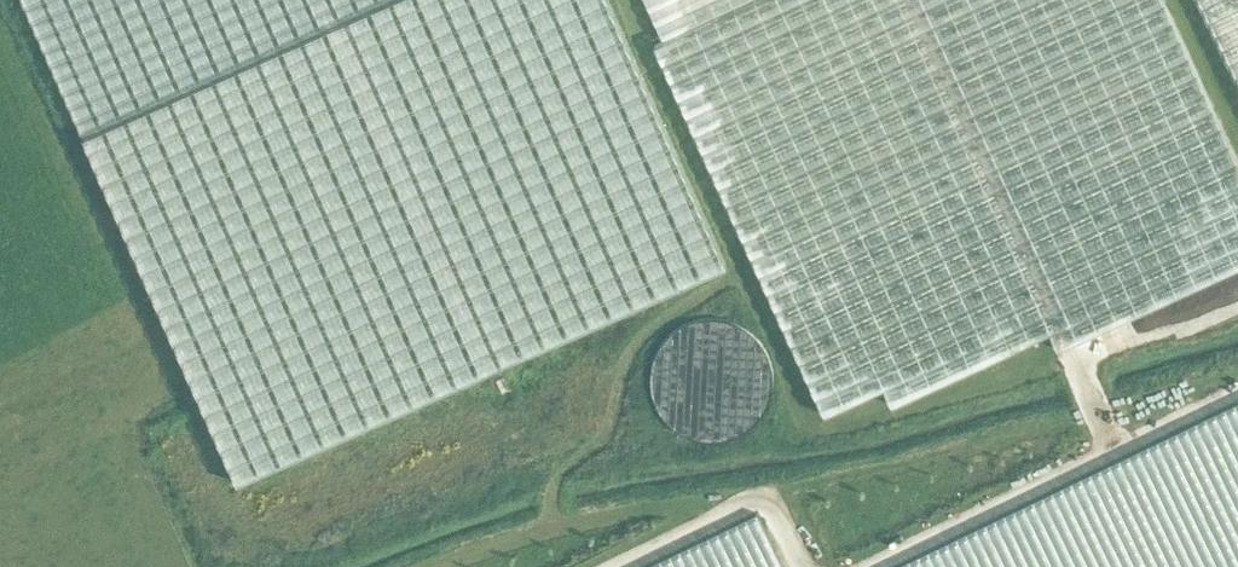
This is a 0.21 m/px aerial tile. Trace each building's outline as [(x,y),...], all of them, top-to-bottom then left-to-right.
[(84,133),(238,480),(727,263),(610,0),(25,0),(84,133)] [(665,38),(655,43),(825,414),(885,386),(893,404),(1051,331),(1059,350),(1237,268),(1237,155),(1167,0),(647,0),(665,38)] [(1237,78),(1237,0),(1200,0),(1237,78)] [(775,347),(731,327),(683,330),(664,372),(667,417),(704,434),(757,431),(777,387),(775,347)]
